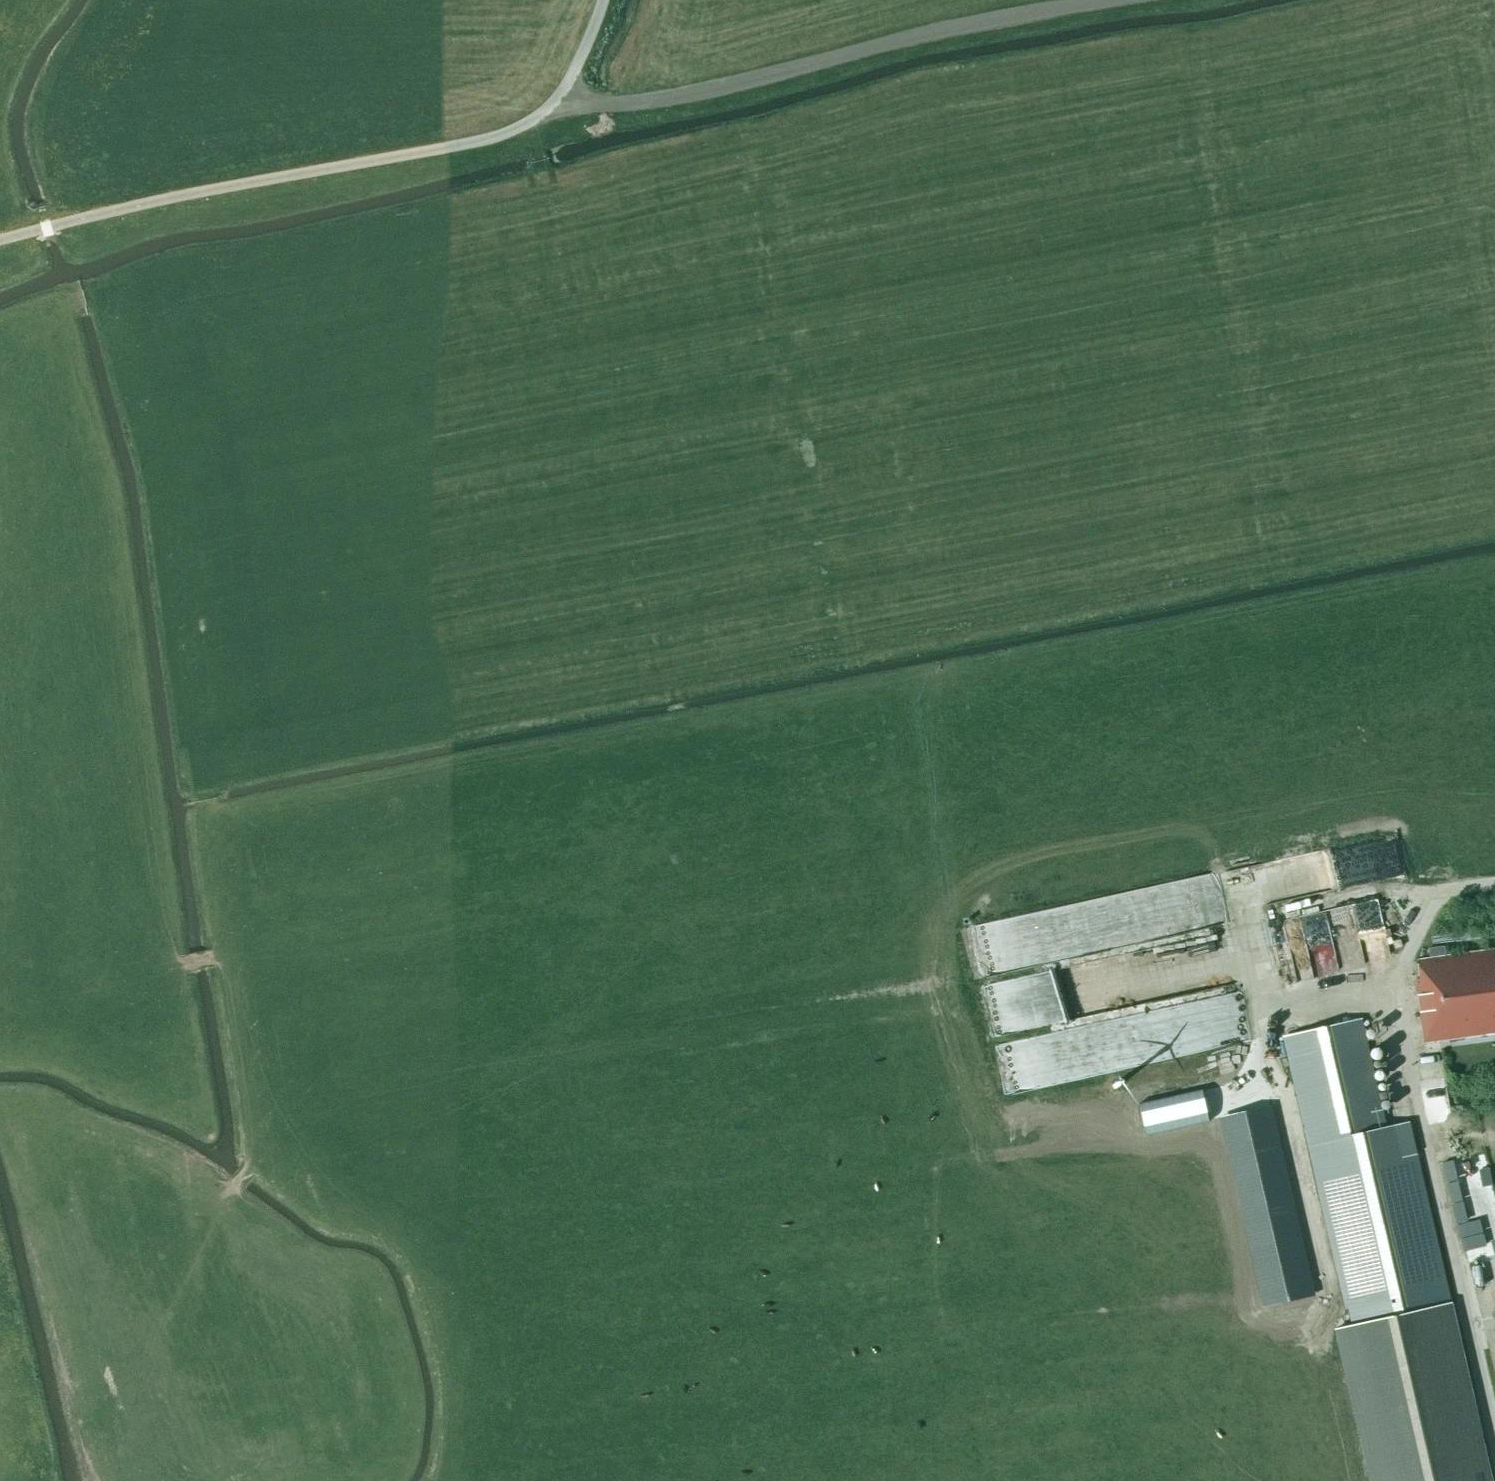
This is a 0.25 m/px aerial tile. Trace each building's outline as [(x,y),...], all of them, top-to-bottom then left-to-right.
[(1382,895),(1300,909),(1304,927),(1283,931),(1289,964),(1295,963),(1297,973),(1343,965),(1337,935),(1360,931),(1365,954),(1392,949),(1382,895)] [(1426,1042),(1494,1033),(1494,950),(1419,960),(1422,982),(1418,982),(1426,1042)] [(1337,1329),(1371,1480),(1492,1480),(1411,1123),(1388,1128),(1363,1019),(1287,1037),(1353,1326),(1337,1329)] [(1471,1220),(1485,1218),(1475,1151),(1461,1153),(1471,1220)] [(1486,1218),(1473,1222),(1457,1157),(1446,1160),(1470,1250),(1493,1244),(1486,1218)]
